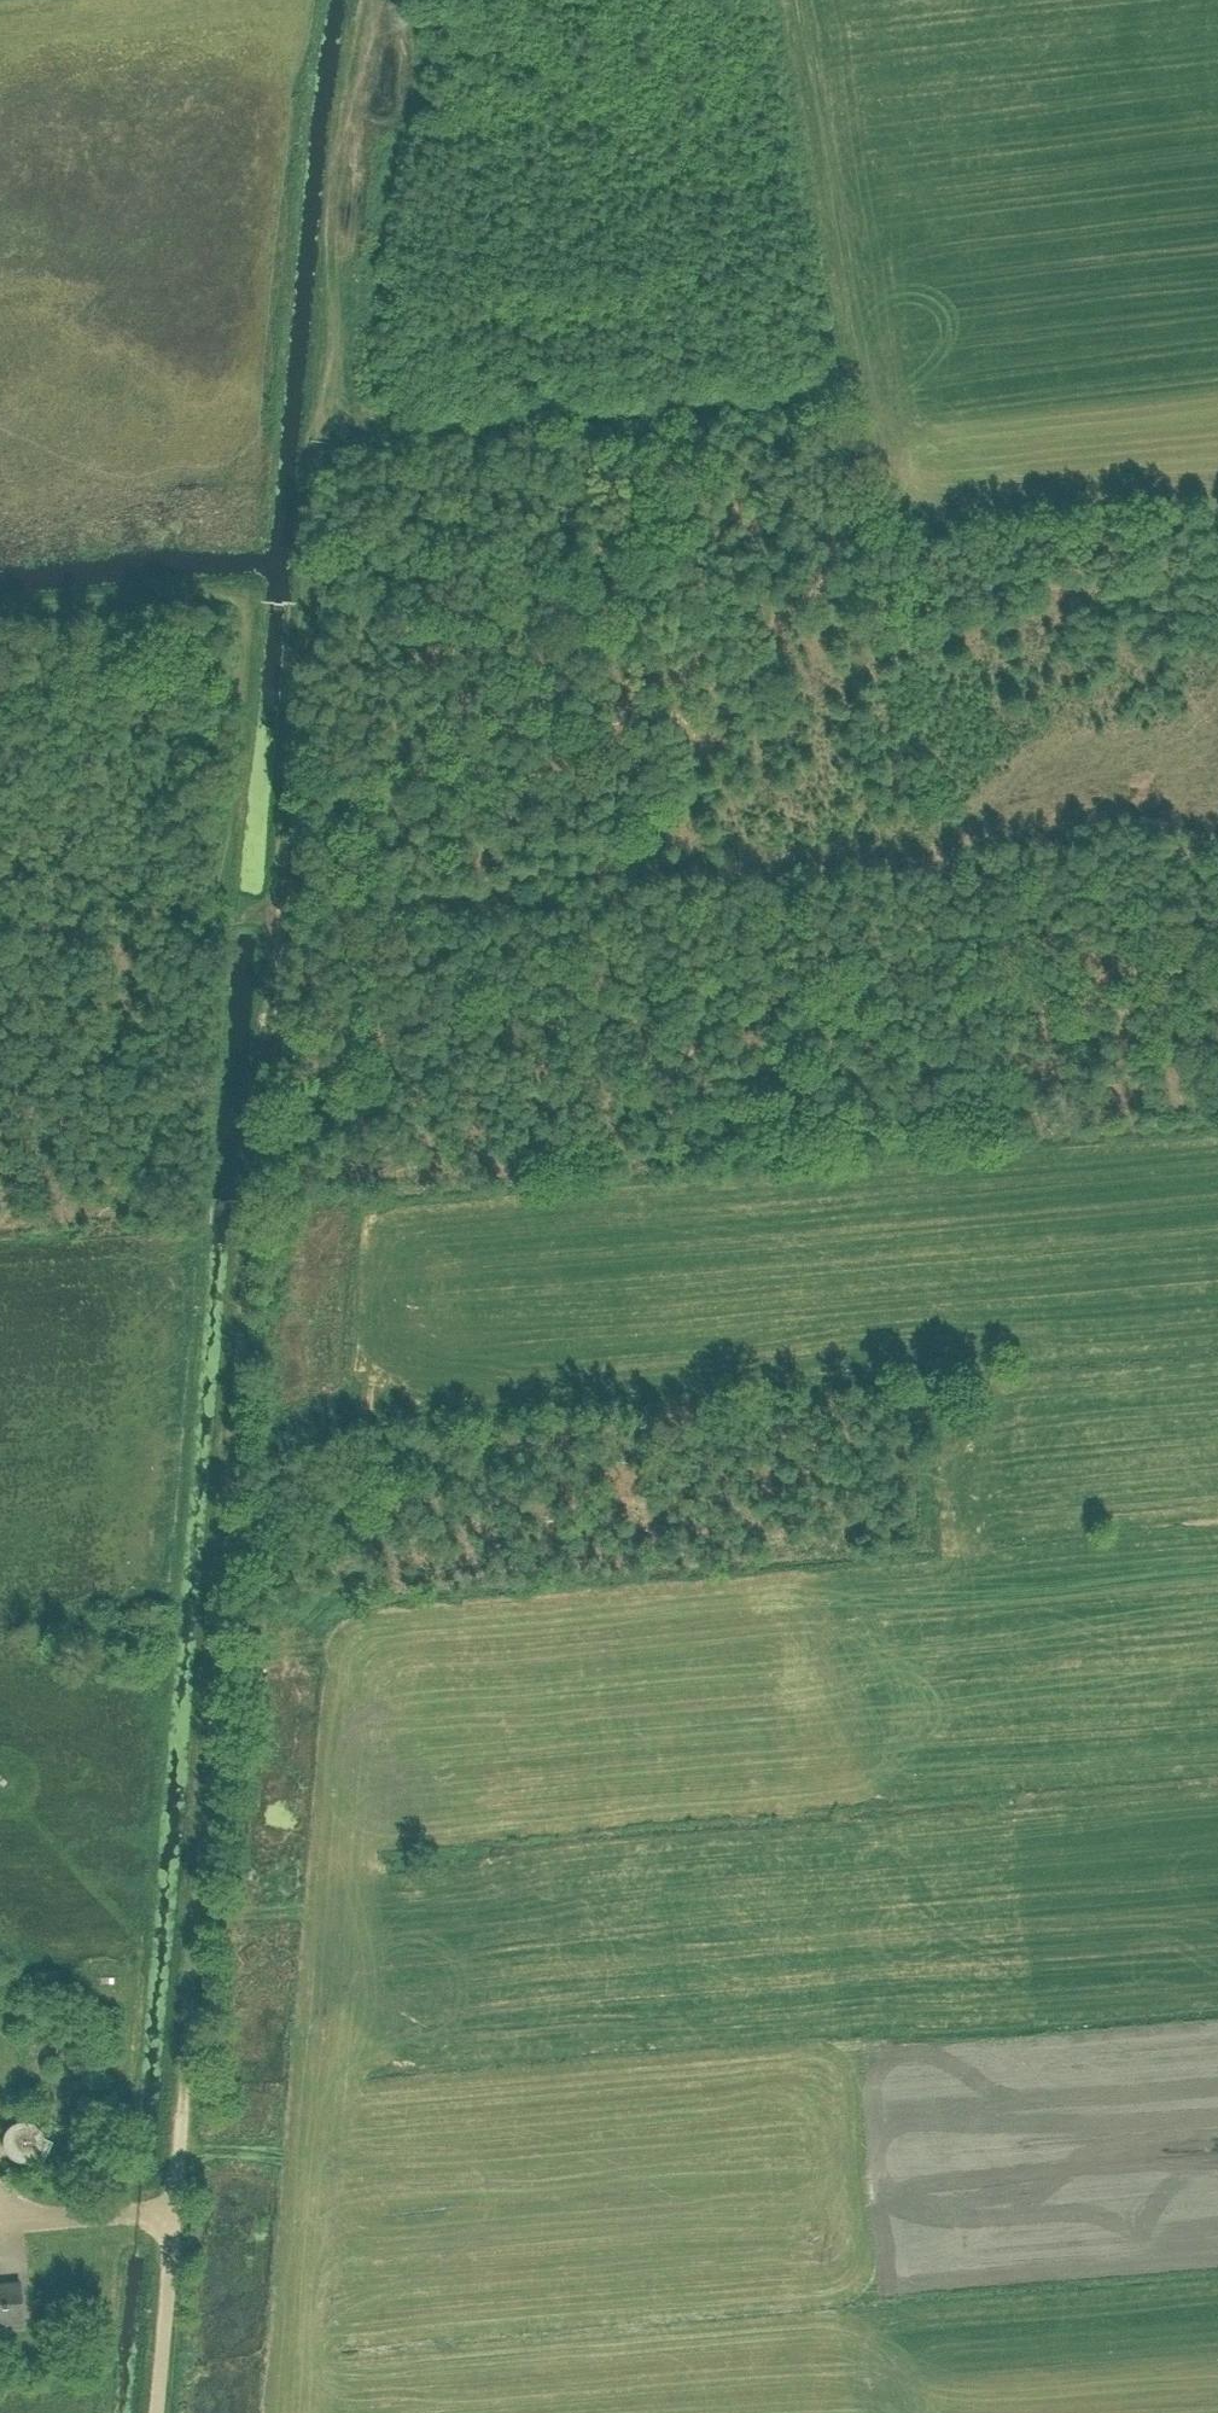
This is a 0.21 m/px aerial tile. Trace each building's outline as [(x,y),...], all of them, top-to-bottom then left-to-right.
[(17,2123),(14,2124),(10,2126),(8,2128),(5,2131),(4,2134),(2,2137),(2,2141),(1,2144),(2,2148),(3,2151),(5,2154),(7,2157),(9,2160),(12,2162),(16,2163),(19,2164),(23,2164),(26,2164),(30,2163),(33,2162),(36,2160),(39,2157),(41,2154),(42,2151),(43,2147),(44,2144),(44,2140),(43,2137),(41,2133),(39,2130),(37,2128),(34,2125),(31,2124),(28,2123),(24,2122),(21,2122),(17,2123)] [(25,2331),(21,2284),(0,2286),(0,2333),(25,2331)]
